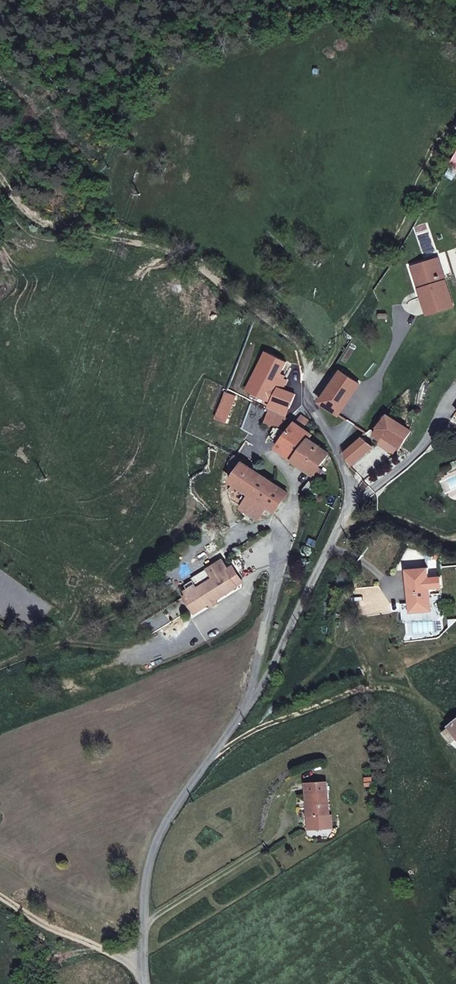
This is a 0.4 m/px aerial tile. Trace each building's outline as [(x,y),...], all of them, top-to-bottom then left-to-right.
[(422,271),(425,286),(420,287),(427,313),(455,305),(442,258),(426,262),(428,269),(422,271)] [(422,271),(428,269),(426,262),(414,265),(420,287),(425,286),(422,271)] [(328,410),(325,415),(332,419),(335,415),(340,417),(362,385),(340,373),(318,401),(320,404),(328,410)] [(295,405),(297,397),(292,396),(293,392),(275,387),(270,402),(289,408),(290,404),(295,405)] [(210,424),(221,427),(232,400),(222,396),(210,424)] [(264,421),(279,427),(280,427),(284,416),(267,410),(264,421)] [(302,426),(305,422),(306,420),(299,416),(295,421),(302,426)] [(400,447),(402,445),(408,436),(411,431),(386,417),(373,437),(380,442),(384,437),(400,447)] [(279,427),(264,421),(259,437),(270,439),(279,427)] [(320,468),(314,464),(324,451),(305,436),(309,431),(302,426),(295,421),(276,448),(309,472),(314,476),(320,468)] [(363,436),(342,455),(354,469),(375,450),(369,443),(372,440),(369,437),(366,439),(363,436)] [(287,493),(248,466),(261,450),(246,441),(235,458),(242,462),(230,480),(250,495),(266,506),(273,512),(287,493)] [(241,507),(257,519),(266,506),(250,495),(241,507)] [(243,586),(227,575),(230,572),(221,566),(212,578),(214,579),(208,588),(205,586),(196,600),(198,602),(193,609),(215,625),(225,612),(229,615),(234,608),(229,605),(243,586)] [(232,569),(230,572),(227,575),(243,586),(248,580),(232,569)] [(412,612),(434,611),(434,578),(411,580),(412,612)] [(443,733),(455,749),(455,731),(452,725),(443,733)] [(331,781),(306,783),(308,832),(334,830),(331,781)]
